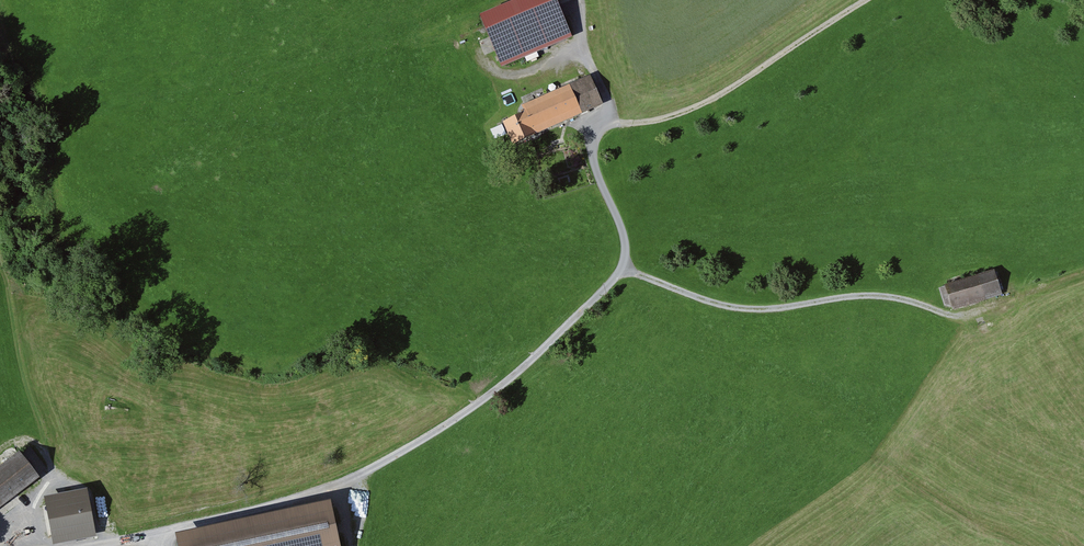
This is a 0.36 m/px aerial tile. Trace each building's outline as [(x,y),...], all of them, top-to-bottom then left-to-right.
[(483,18),(505,68),(574,38),(558,0),(525,0),(483,18)] [(605,104),(593,76),(524,106),(527,113),(505,123),(514,144),(605,104)] [(951,307),(953,311),(1002,295),(994,270),(938,288),(944,306),(951,307)] [(0,467),(0,509),(41,477),(39,475),(47,469),(30,448),(21,455),(19,453),(0,467)] [(87,488),(44,496),(53,545),(96,537),(87,488)] [(177,536),(179,545),(341,545),(332,503),(177,536)]
